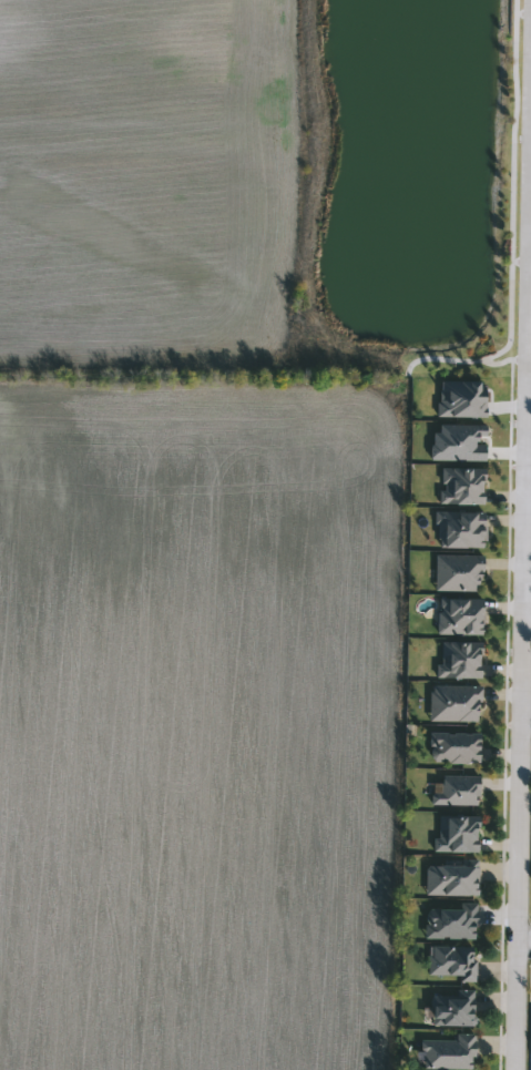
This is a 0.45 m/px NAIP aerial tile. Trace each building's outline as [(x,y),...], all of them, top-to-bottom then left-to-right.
[(479,733),(479,762),(430,762),(430,733),(479,733)] [(477,864),(477,895),(425,895),(425,864),(477,864)] [(476,939),(423,939),(423,906),(476,906),(476,939)] [(458,976),(428,976),(428,947),(473,947),(474,981),(458,981),(458,976)] [(473,1026),(431,1026),(431,996),(453,996),(453,990),(473,990),(473,1026)] [(420,1068),(421,1040),(452,1040),(452,1033),(473,1033),(473,1069),(420,1068)]
